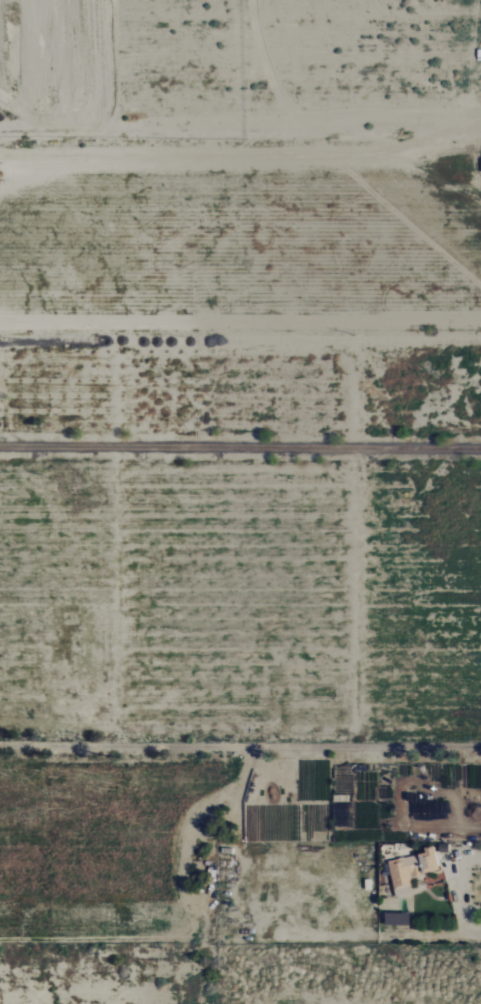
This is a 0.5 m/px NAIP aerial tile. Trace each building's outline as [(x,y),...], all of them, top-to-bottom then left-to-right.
[(424,800),(425,794),(407,793),(406,802),(411,802),(410,813),(425,814),(425,820),(448,821),(449,801),(424,800)] [(332,825),(348,826),(349,796),(333,795),(332,825)] [(389,863),(429,853),(428,850),(438,847),(445,872),(426,877),(425,871),(412,874),(416,886),(396,891),(389,863)]
